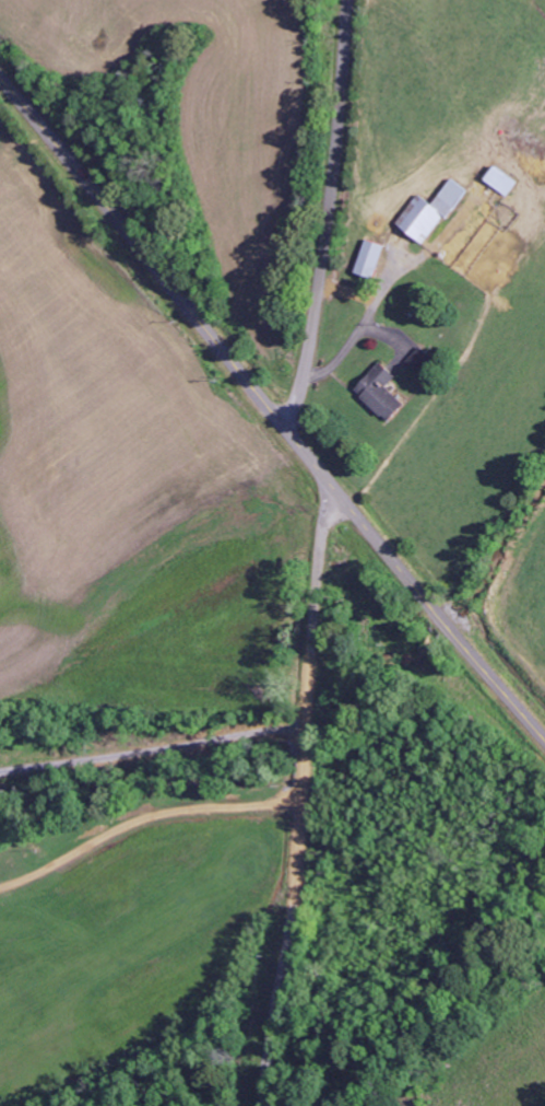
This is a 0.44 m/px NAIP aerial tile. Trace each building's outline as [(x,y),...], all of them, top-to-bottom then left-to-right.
[(395,225),(424,246),(465,190),(450,179),(431,205),(417,195),(395,225)] [(383,247),(364,240),(353,274),(372,280),(383,247)] [(384,387),(394,377),(379,363),(353,390),(387,422),(403,405),(384,387)]
